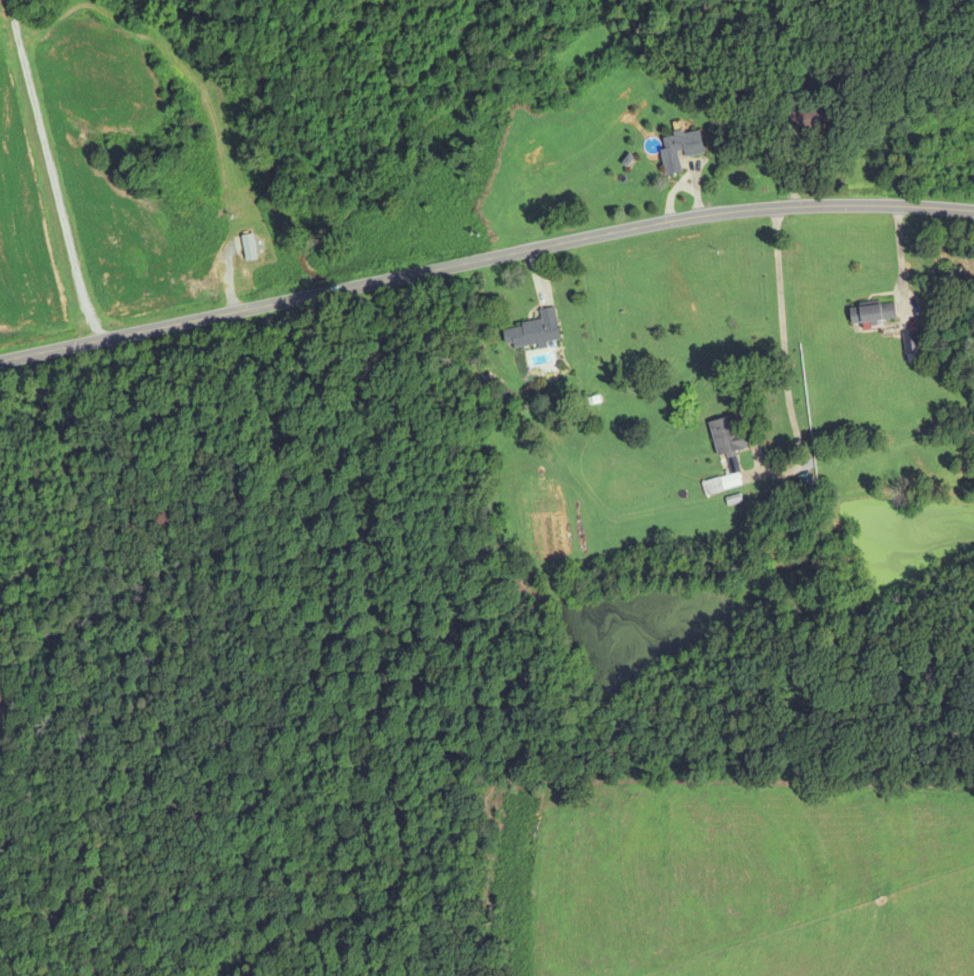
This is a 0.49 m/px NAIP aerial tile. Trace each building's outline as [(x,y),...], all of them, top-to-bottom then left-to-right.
[(788,115),(794,134),(824,124),(818,106),(788,115)] [(702,155),(698,131),(661,138),(664,155),(660,156),(663,176),(681,173),(679,159),(702,155)] [(239,237),(244,262),(256,260),(250,234),(239,237)] [(849,325),(894,320),(893,303),(848,308),(849,325)] [(559,343),(554,308),(538,310),(540,323),(502,328),(505,350),(559,343)] [(741,487),(733,452),(741,450),(734,416),(708,422),(716,457),(725,455),(730,476),(700,483),(703,496),(741,487)]
